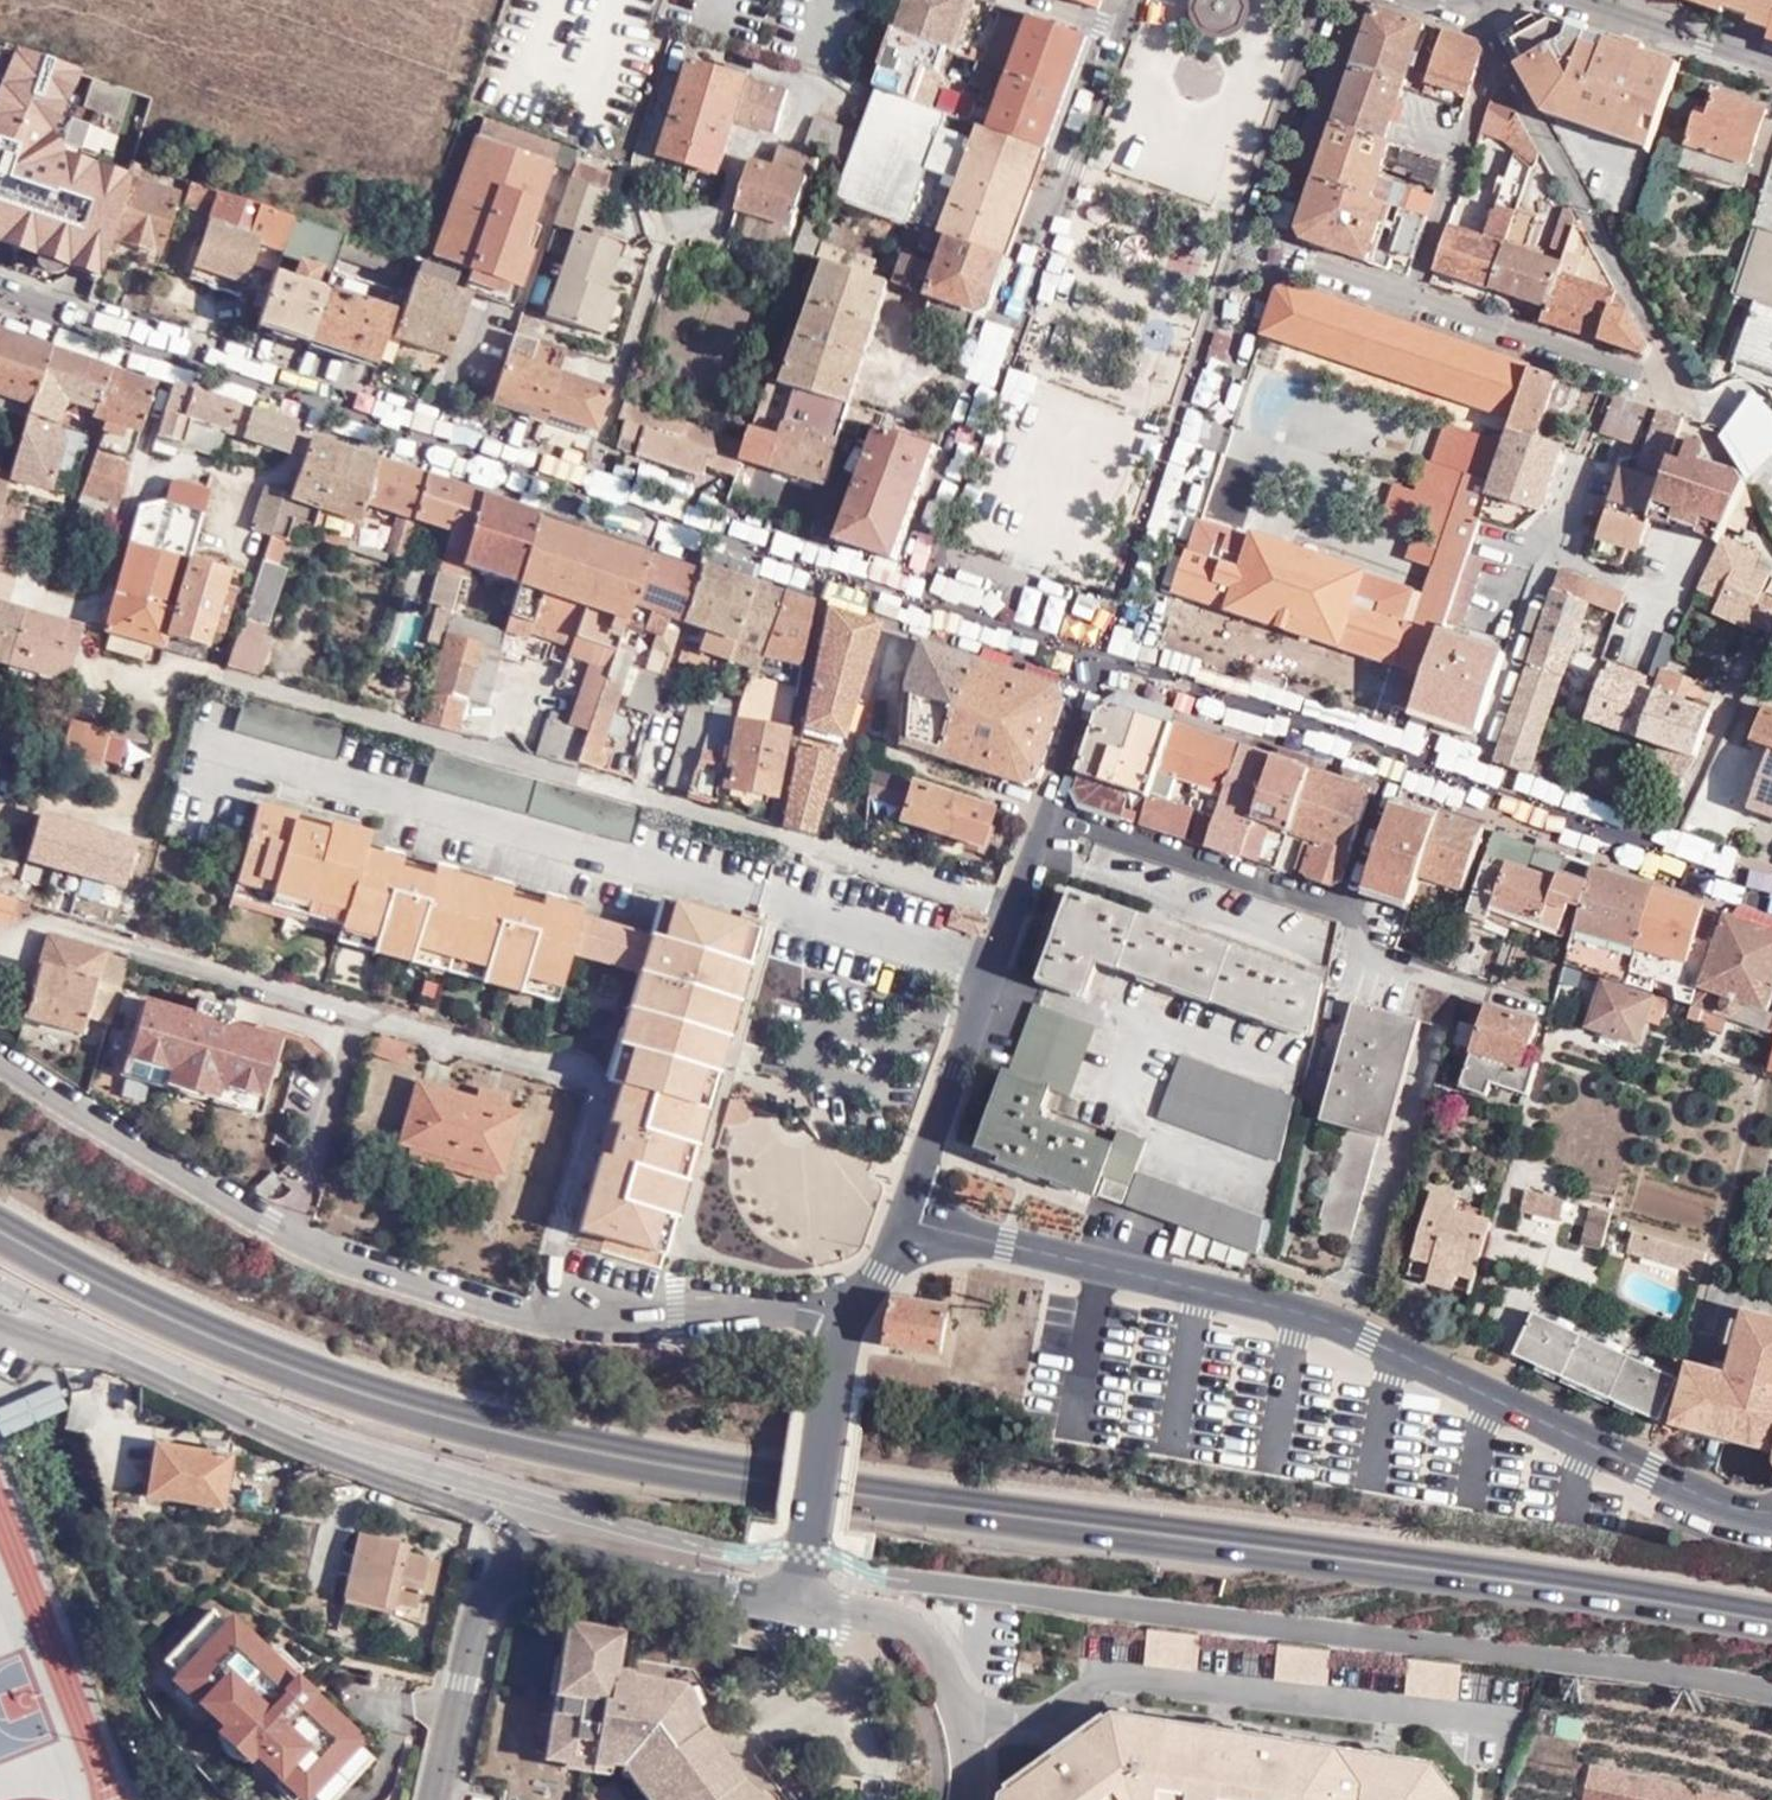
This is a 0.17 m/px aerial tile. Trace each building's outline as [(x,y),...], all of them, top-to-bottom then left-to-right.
[(952,53),(970,0),(907,0),(896,33),(934,46),(952,53)] [(1097,8),(1100,0),(1075,0),(1097,8)] [(1191,5),(1213,43),(1254,20),(1243,0),(1200,0),(1191,5)] [(1403,85),(1424,23),(1378,7),(1372,11),(1352,68),(1403,85)] [(1009,73),(1066,93),(1087,36),(1020,12),(1018,17),(1003,12),(984,64),(1009,73)] [(1652,159),(1682,69),(1550,26),(1541,32),(1535,22),(1504,41),(1551,125),(1652,159)] [(1479,42),(1444,30),(1431,72),(1427,83),(1468,96),(1483,51),(1479,42)] [(927,67),(934,46),(896,33),(878,82),(916,96),(927,67)] [(13,48),(0,86),(0,240),(98,273),(105,249),(127,176),(129,170),(81,154),(94,111),(117,119),(128,88),(94,77),(84,108),(71,103),(82,72),(13,48)] [(741,104),(749,79),(693,60),(685,86),(712,95),(741,104)] [(1046,148),(1066,93),(1009,73),(984,64),(977,62),(974,72),(987,77),(979,101),(943,89),(936,109),(990,128),(1046,148)] [(941,72),(927,67),(915,101),(929,106),(941,72)] [(1417,67),(1409,88),(1424,93),(1427,83),(1431,72),(1417,67)] [(1385,141),(1403,85),(1352,68),(1333,123),(1385,141)] [(788,92),(749,79),(741,104),(736,120),(775,133),(788,92)] [(712,95),(685,86),(663,157),(690,165),(712,95)] [(1530,168),(1537,150),(1502,86),(1497,86),(1481,133),(1504,142),(1530,168)] [(907,226),(1006,261),(1046,148),(990,128),(936,109),(877,88),(837,201),(851,205),(872,213),(889,219),(907,226)] [(1771,167),(1771,119),(1766,117),(1768,111),(1715,94),(1707,117),(1698,114),(1681,165),(1744,186),(1749,173),(1768,179),(1771,167)] [(736,120),(741,104),(712,95),(690,165),(719,175),(736,120)] [(856,131),(814,117),(804,152),(779,145),(772,167),(753,162),(737,211),(792,230),(816,149),(847,159),(856,131)] [(498,280),(494,290),(515,298),(532,252),(523,248),(552,165),(559,146),(481,118),(476,133),(474,132),(431,254),(477,271),(498,280)] [(1389,143),(1385,141),(1333,123),(1322,157),(1379,177),(1389,143)] [(1440,160),(1442,152),(1443,149),(1415,140),(1412,150),(1425,155),(1440,160)] [(552,165),(569,172),(576,152),(559,146),(552,165)] [(1425,155),(1412,150),(1402,147),(1395,172),(1417,179),(1425,155)] [(1445,162),(1448,154),(1442,152),(1440,160),(1445,162)] [(1437,186),(1445,162),(1440,160),(1425,155),(1417,179),(1437,186)] [(1379,177),(1322,157),(1315,181),(1388,205),(1395,183),(1379,177)] [(1517,209),(1530,172),(1514,157),(1487,237),(1450,225),(1435,270),(1490,289),(1505,244),(1517,209)] [(580,160),(575,180),(607,192),(614,171),(580,160)] [(1768,179),(1761,201),(1755,220),(1753,228),(1771,233),(1771,167),(1768,179)] [(127,176),(105,249),(115,252),(119,239),(159,253),(178,193),(127,176)] [(187,179),(179,204),(210,214),(189,276),(239,294),(251,258),(257,241),(282,251),(293,217),(187,179)] [(607,192),(575,180),(571,179),(556,224),(575,231),(574,235),(567,257),(547,315),(591,331),(604,290),(619,245),(592,237),(607,192)] [(1412,259),(1427,219),(1400,210),(1388,205),(1315,181),(1298,230),(1302,239),(1388,268),(1394,253),(1412,259)] [(1400,210),(1407,187),(1395,183),(1388,205),(1400,210)] [(1427,219),(1434,196),(1407,187),(1400,210),(1427,219)] [(1755,220),(1761,201),(1751,197),(1749,203),(1740,200),(1736,214),(1755,220)] [(828,261),(870,275),(874,261),(836,248),(851,205),(837,201),(833,199),(826,218),(813,256),(828,261)] [(1575,219),(1568,206),(1564,206),(1563,211),(1551,249),(1565,253),(1575,219)] [(1537,217),(1517,209),(1505,244),(1526,252),(1537,217)] [(737,211),(731,232),(786,251),(792,230),(737,211)] [(793,251),(813,258),(813,256),(826,218),(808,212),(793,251)] [(886,230),(889,219),(872,213),(869,224),(886,230)] [(262,309),(257,323),(307,341),(332,269),(337,255),(343,235),(293,217),(282,251),(276,268),(273,275),(262,309)] [(1583,233),(1575,219),(1565,253),(1560,264),(1546,308),(1542,320),(1599,340),(1616,291),(1603,268),(1596,285),(1569,274),(1583,233)] [(980,309),(987,312),(1006,261),(907,226),(904,235),(921,242),(915,258),(907,255),(897,284),(931,297),(924,320),(969,337),(980,309)] [(567,257),(574,235),(558,230),(551,251),(567,257)] [(1603,268),(1583,233),(1569,274),(1596,285),(1603,268)] [(343,235),(337,255),(397,276),(404,256),(343,235)] [(257,241),(251,258),(276,268),(282,251),(257,241)] [(692,249),(675,243),(673,253),(690,259),(692,249)] [(1540,257),(1534,255),(1526,252),(1505,244),(1490,289),(1517,298),(1546,308),(1560,264),(1540,257)] [(456,272),(419,259),(414,274),(451,288),(456,272)] [(786,382),(850,405),(892,282),(870,275),(828,261),(786,382)] [(332,269),(307,341),(367,362),(392,289),(332,269)] [(249,304),(262,309),(273,275),(261,270),(249,304)] [(475,279),(473,283),(494,290),(498,280),(477,271),(475,279)] [(396,338),(448,356),(473,283),(475,279),(456,272),(451,288),(414,274),(393,337),(396,338)] [(1265,330),(1263,334),(1513,418),(1530,368),(1287,286),(1277,292),(1265,330)] [(1252,326),(1265,330),(1277,292),(1263,287),(1252,326)] [(392,289),(367,362),(375,364),(377,356),(385,334),(400,292),(392,289)] [(615,294),(604,290),(591,331),(602,334),(615,294)] [(1648,348),(1616,291),(1599,340),(1644,355),(1646,353),(1648,348)] [(1756,302),(1736,362),(1771,374),(1771,307),(1756,302)] [(0,329),(0,395),(29,406),(51,347),(0,329)] [(515,332),(490,404),(541,421),(543,414),(557,373),(565,348),(515,332)] [(385,334),(377,356),(388,361),(396,338),(393,337),(385,334)] [(108,366),(51,347),(29,406),(26,412),(59,424),(67,402),(94,411),(108,366)] [(156,382),(108,366),(94,411),(91,417),(106,422),(100,440),(98,447),(132,458),(156,382)] [(1530,368),(1513,418),(1509,431),(1537,441),(1539,439),(1558,378),(1530,368)] [(543,414),(591,431),(604,390),(557,373),(543,414)] [(772,377),(750,442),(745,456),(823,484),(850,405),(786,382),(772,377)] [(173,384),(171,388),(156,436),(218,457),(225,432),(233,403),(173,384)] [(0,395),(0,419),(6,421),(9,412),(25,417),(26,412),(29,406),(0,395)] [(1615,397),(1609,395),(1605,408),(1611,409),(1615,397)] [(1650,408),(1615,397),(1611,409),(1603,434),(1637,446),(1646,420),(1650,408)] [(1771,459),(1771,414),(1756,397),(1729,421),(1767,463),(1771,459)] [(626,401),(620,417),(626,419),(621,435),(642,444),(639,454),(649,457),(694,473),(703,476),(705,466),(737,478),(745,456),(750,442),(626,401)] [(296,422),(233,403),(225,432),(288,451),(293,431),(296,422)] [(1660,411),(1650,408),(1646,420),(1656,423),(1660,411)] [(861,428),(876,434),(879,425),(882,416),(867,410),(861,428)] [(1685,420),(1660,411),(1656,423),(1639,473),(1663,481),(1672,458),(1685,420)] [(26,412),(25,417),(9,472),(7,478),(10,479),(47,490),(64,440),(59,424),(26,412)] [(1190,551),(1176,593),(1427,675),(1443,630),(1445,623),(1468,555),(1481,517),(1505,445),(1447,424),(1434,463),(1426,460),(1415,491),(1400,486),(1389,522),(1414,531),(1420,525),(1424,525),(1429,527),(1430,535),(1426,539),(1423,542),(1419,542),(1413,561),(1433,568),(1424,594),(1414,625),(1406,622),(1302,588),(1305,577),(1310,579),(1316,556),(1300,550),(1292,573),(1296,574),(1293,585),(1190,551)] [(876,434),(838,540),(898,559),(938,447),(879,425),(876,434)] [(1537,441),(1509,431),(1505,445),(1481,517),(1516,529),(1541,510),(1564,448),(1539,439),(1537,441)] [(621,435),(617,447),(639,454),(642,444),(621,435)] [(340,446),(310,436),(289,498),(283,497),(276,516),(291,522),(299,524),(313,529),(340,446)] [(1687,453),(1703,460),(1707,447),(1691,441),(1687,453)] [(378,459),(340,446),(313,529),(325,532),(331,513),(359,522),(365,503),(378,459)] [(114,517),(128,468),(122,461),(96,451),(77,501),(80,503),(71,525),(97,536),(105,514),(114,517)] [(1724,532),(1746,482),(1737,473),(1703,460),(1687,453),(1684,463),(1672,458),(1663,481),(1651,519),(1671,527),(1672,523),(1700,533),(1699,535),(1719,543),(1724,532)] [(692,480),(694,473),(649,457),(647,464),(692,480)] [(425,474),(378,459),(365,503),(395,514),(383,550),(401,556),(412,517),(425,474)] [(1591,561),(1632,574),(1651,519),(1663,481),(1639,473),(1623,468),(1591,561)] [(9,472),(0,470),(0,514),(3,503),(10,479),(7,478),(9,472)] [(480,493),(425,474),(412,517),(448,529),(431,588),(440,591),(428,627),(436,629),(434,635),(442,637),(449,611),(462,563),(479,498),(480,493)] [(165,497),(139,502),(104,629),(165,647),(169,635),(190,559),(209,488),(171,475),(165,497)] [(283,497),(285,489),(266,483),(265,485),(250,527),(270,535),(276,516),(283,497)] [(1389,522),(1400,486),(1394,483),(1383,519),(1389,522)] [(536,511),(480,493),(479,498),(535,516),(536,511)] [(535,516),(479,498),(462,563),(516,582),(534,520),(535,516)] [(12,542),(21,509),(3,503),(0,514),(0,538),(12,542)] [(291,522),(276,516),(270,535),(227,665),(258,673),(268,645),(259,641),(283,566),(277,564),(285,539),(291,522)] [(1201,519),(1190,551),(1293,585),(1296,574),(1292,573),(1300,550),(1201,519)] [(646,555),(534,520),(516,582),(503,630),(498,655),(523,662),(525,654),(540,659),(548,628),(557,631),(549,655),(565,660),(560,681),(579,687),(567,721),(546,716),(535,753),(575,765),(580,749),(614,646),(624,620),(646,555)] [(299,524),(291,522),(285,539),(293,542),(299,524)] [(347,538),(325,532),(322,540),(345,548),(347,538)] [(1771,632),(1771,593),(1765,590),(1771,570),(1750,560),(1756,546),(1724,532),(1719,543),(1701,585),(1723,596),(1717,614),(1770,637),(1771,632)] [(6,564),(12,542),(0,538),(0,563),(6,564)] [(347,538),(345,548),(380,560),(383,550),(353,541),(347,538)] [(1413,561),(1419,542),(1412,539),(1406,559),(1413,561)] [(697,572),(646,555),(624,620),(656,632),(672,638),(675,639),(682,620),(697,572)] [(1468,555),(1445,623),(1462,629),(1485,561),(1468,555)] [(1416,589),(1316,556),(1310,579),(1305,577),(1302,588),(1406,622),(1415,591),(1416,589)] [(190,559),(169,635),(206,645),(210,629),(223,632),(240,574),(190,559)] [(699,564),(697,572),(682,620),(703,628),(697,648),(682,642),(677,660),(721,676),(728,654),(753,582),(699,564)] [(1553,591),(1591,604),(1618,614),(1626,592),(1561,570),(1553,591)] [(782,592),(753,582),(728,654),(748,662),(746,670),(754,672),(757,674),(762,655),(782,592)] [(1415,591),(1406,622),(1414,625),(1424,594),(1415,591)] [(1495,760),(1529,773),(1591,604),(1553,591),(1495,760)] [(811,602),(782,592),(762,655),(799,665),(811,602)] [(10,663),(23,610),(0,603),(0,661),(10,663)] [(878,623),(825,607),(799,733),(838,744),(878,623)] [(23,610),(10,663),(55,675),(71,667),(81,626),(23,610)] [(449,611),(442,637),(441,640),(498,655),(503,630),(449,611)] [(1589,675),(1609,618),(1590,612),(1570,668),(1589,675)] [(1445,623),(1443,630),(1474,641),(1476,634),(1462,629),(1445,623)] [(1443,630),(1427,675),(1415,711),(1479,733),(1505,652),(1474,641),(1443,630)] [(1666,670),(1670,657),(1677,637),(1665,632),(1650,674),(1663,679),(1666,670)] [(946,759),(979,658),(923,638),(908,683),(904,745),(946,759)] [(498,655),(441,640),(419,719),(456,730),(465,700),(486,705),(498,655)] [(629,652),(614,646),(580,749),(597,755),(610,712),(629,652)] [(742,703),(716,694),(714,702),(695,767),(716,773),(724,775),(722,785),(773,797),(799,665),(762,655),(757,674),(754,672),(742,703)] [(1059,685),(979,658),(946,759),(1024,785),(1042,777),(1069,700),(1059,685)] [(680,669),(667,665),(661,685),(674,689),(680,669)] [(624,706),(651,714),(662,675),(637,666),(636,670),(624,706)] [(1698,758),(1714,711),(1712,710),(1701,707),(1707,690),(1708,685),(1666,670),(1663,679),(1658,691),(1641,739),(1698,758)] [(1588,721),(1641,739),(1658,691),(1606,672),(1588,721)] [(1701,707),(1712,710),(1716,694),(1707,690),(1701,707)] [(111,733),(147,742),(156,705),(121,695),(112,729),(111,733)] [(665,782),(688,790),(695,767),(714,702),(690,695),(665,782)] [(337,759),(348,726),(244,696),(235,729),(337,759)] [(1140,822),(1173,724),(1115,705),(1099,713),(1071,799),(1140,822)] [(1764,706),(1751,741),(1771,749),(1771,709),(1764,706)] [(1415,711),(1414,717),(1477,740),(1479,733),(1415,711)] [(610,712),(597,755),(609,758),(622,717),(610,712)] [(110,737),(111,733),(112,729),(71,719),(66,738),(107,748),(110,737)] [(1240,746),(1173,724),(1140,822),(1184,837),(1194,807),(1169,800),(1177,776),(1226,793),(1240,746)] [(107,748),(125,752),(128,741),(110,737),(107,748)] [(103,763),(105,758),(107,748),(66,738),(62,752),(103,763)] [(1683,778),(1698,758),(1641,739),(1633,760),(1683,778)] [(810,742),(809,749),(821,752),(822,746),(810,742)] [(1731,789),(1750,796),(1765,756),(1728,742),(1716,774),(1735,781),(1731,789)] [(780,825),(795,829),(809,833),(834,757),(821,752),(809,749),(797,745),(780,825)] [(620,778),(632,782),(641,749),(630,746),(620,778)] [(1277,759),(1240,746),(1226,793),(1218,815),(1208,846),(1245,857),(1277,759)] [(123,763),(125,752),(107,748),(105,758),(123,763)] [(630,842),(639,810),(434,750),(425,784),(630,842)] [(1752,807),(1771,814),(1771,755),(1752,807)] [(1311,770),(1277,759),(1245,857),(1280,869),(1311,770)] [(1617,779),(1625,782),(1632,764),(1623,761),(1617,779)] [(712,790),(716,773),(695,767),(688,790),(714,799),(716,791),(712,790)] [(980,849),(994,810),(870,767),(866,798),(900,809),(897,819),(980,849)] [(1370,790),(1311,770),(1280,869),(1330,887),(1341,883),(1370,790)] [(1396,798),(1394,805),(1437,819),(1440,813),(1396,798)] [(590,949),(598,920),(579,915),(581,909),(542,898),(539,907),(506,898),(508,888),(433,867),(431,876),(399,867),(401,858),(364,848),(369,831),(330,820),(327,829),(297,820),(299,811),(261,801),(237,881),(345,912),(342,924),(340,930),(558,990),(567,955),(570,943),(590,949)] [(1394,805),(1365,890),(1409,904),(1419,874),(1437,819),(1394,805)] [(1201,810),(1192,840),(1208,846),(1218,815),(1201,810)] [(1437,819),(1419,874),(1463,888),(1484,827),(1440,813),(1437,819)] [(32,822),(25,869),(126,883),(133,836),(32,822)] [(1536,845),(1495,831),(1486,856),(1507,864),(1528,871),(1536,845)] [(1545,849),(1536,845),(1528,871),(1507,864),(1489,920),(1511,927),(1538,936),(1539,929),(1559,936),(1569,905),(1552,899),(1558,880),(1536,873),(1545,849)] [(1566,857),(1545,849),(1536,873),(1558,880),(1566,857)] [(1507,864),(1486,856),(1473,897),(1480,900),(1474,914),(1489,920),(1507,864)] [(1566,857),(1558,880),(1552,899),(1569,905),(1581,908),(1593,866),(1566,857)] [(1658,890),(1593,866),(1581,908),(1566,962),(1629,984),(1658,890)] [(345,912),(237,881),(234,893),(342,924),(345,912)] [(1363,896),(1367,897),(1407,912),(1409,904),(1365,890),(1363,896)] [(1718,912),(1658,890),(1629,984),(1648,990),(1649,985),(1659,988),(1661,984),(1665,972),(1669,960),(1703,971),(1718,912)] [(1323,982),(1072,892),(1043,979),(1086,994),(1099,958),(1311,1034),(1323,982)] [(9,927),(12,916),(16,901),(0,896),(0,924),(9,927)] [(16,901),(12,916),(19,918),(21,912),(27,913),(29,901),(17,897),(16,901)] [(623,1069),(671,903),(658,899),(648,935),(598,920),(590,949),(570,943),(567,955),(636,974),(610,1066),(623,1069)] [(614,1102),(611,1113),(608,1122),(616,1124),(607,1156),(599,1154),(577,1231),(604,1239),(663,1256),(673,1219),(663,1215),(746,924),(671,903),(623,1069),(616,1094),(614,1102)] [(975,936),(981,918),(950,908),(945,925),(975,936)] [(1726,914),(1696,1006),(1697,1007),(1727,1017),(1768,1031),(1771,1017),(1771,1010),(1770,1009),(1771,1004),(1771,930),(1726,914)] [(663,1215),(673,1219),(756,928),(746,924),(663,1215)] [(555,1001),(558,990),(340,930),(337,941),(555,1001)] [(107,1023),(126,958),(106,953),(107,949),(49,932),(23,1018),(79,1035),(84,1017),(107,1023)] [(1430,949),(1428,957),(1450,964),(1452,956),(1430,949)] [(1560,982),(1577,987),(1582,968),(1566,963),(1560,982)] [(1665,972),(1661,984),(1670,987),(1674,975),(1665,972)] [(1638,1044),(1647,1017),(1653,999),(1653,997),(1602,979),(1585,1026),(1638,1044)] [(1460,996),(1422,983),(1411,1018),(1354,1002),(1323,1110),(1385,1129),(1418,1020),(1450,1029),(1460,996)] [(142,998),(123,1060),(166,1072),(162,1085),(176,1088),(199,1095),(204,1096),(217,1099),(220,1087),(264,1100),(281,1038),(229,1024),(233,1009),(197,997),(192,1012),(142,997),(142,998)] [(1653,999),(1647,1017),(1659,1021),(1665,1004),(1653,999)] [(1105,1174),(1131,1184),(1146,1140),(1121,1130),(1115,1147),(1039,1120),(1049,1088),(1068,1095),(1093,1026),(1034,1004),(981,1151),(1098,1194),(1105,1174)] [(1538,1023),(1489,1006),(1462,1086),(1488,1095),(1492,1082),(1527,1094),(1536,1063),(1526,1059),(1538,1023)] [(1727,1017),(1697,1007),(1694,1018),(1723,1028),(1727,1017)] [(1292,1098),(1178,1059),(1158,1116),(1278,1160),(1292,1098)] [(162,1085),(166,1072),(123,1060),(119,1075),(162,1088),(162,1085)] [(400,1143),(408,1145),(494,1171),(499,1173),(518,1111),(500,1106),(474,1098),(418,1082),(400,1143)] [(476,1086),(474,1098),(500,1106),(503,1094),(476,1086)] [(259,1117),(264,1100),(220,1087),(217,1099),(215,1104),(259,1117)] [(200,1100),(203,1100),(204,1096),(199,1095),(176,1088),(175,1092),(179,1095),(185,1097),(191,1099),(200,1100)] [(1471,1101),(1458,1097),(1453,1114),(1466,1118),(1471,1101)] [(746,1119),(753,1107),(730,1099),(722,1125),(735,1124),(746,1119)] [(1385,1129),(1323,1110),(1320,1119),(1344,1127),(1379,1136),(1384,1137),(1385,1129)] [(1379,1136),(1344,1127),(1316,1231),(1349,1241),(1379,1136)] [(494,1171),(408,1145),(405,1157),(491,1183),(494,1171)] [(1126,1205),(1200,1232),(1257,1253),(1259,1242),(1264,1219),(1138,1172),(1126,1205)] [(1105,1174),(1098,1194),(1124,1203),(1131,1184),(1105,1174)] [(1408,1277),(1469,1296),(1486,1240),(1491,1219),(1456,1210),(1459,1198),(1433,1191),(1408,1277)] [(1520,1212),(1532,1215),(1538,1194),(1527,1191),(1520,1212)] [(1538,1194),(1532,1215),(1559,1223),(1565,1203),(1538,1194)] [(1611,1211),(1589,1206),(1579,1244),(1601,1249),(1611,1211)] [(1264,1219),(1259,1242),(1273,1244),(1277,1222),(1264,1219)] [(1628,1253),(1639,1257),(1645,1237),(1633,1233),(1628,1253)] [(1639,1257),(1681,1269),(1686,1249),(1645,1237),(1639,1257)] [(1686,1249),(1681,1269),(1691,1272),(1690,1280),(1701,1282),(1706,1255),(1686,1249)] [(888,1343),(940,1352),(948,1308),(896,1298),(888,1343)] [(1677,1380),(1533,1313),(1515,1352),(1659,1419),(1677,1380)] [(1744,1313),(1732,1381),(1686,1370),(1671,1430),(1682,1432),(1684,1422),(1771,1441),(1771,1319),(1744,1313)] [(66,1416),(55,1387),(0,1407),(0,1440),(66,1416)] [(1771,1452),(1771,1445),(1771,1441),(1684,1422),(1682,1432),(1771,1452)] [(230,1443),(212,1441),(210,1455),(155,1445),(147,1496),(220,1509),(230,1443)] [(388,1552),(389,1544),(360,1535),(345,1594),(366,1600),(366,1610),(423,1624),(431,1595),(418,1593),(425,1561),(404,1557),(388,1552)] [(405,1548),(389,1544),(388,1552),(404,1557),(405,1548)] [(418,1593),(431,1595),(439,1565),(425,1561),(418,1593)] [(208,1606),(160,1657),(176,1673),(224,1622),(208,1606)] [(357,1738),(229,1617),(224,1622),(176,1673),(172,1677),(222,1723),(252,1750),(302,1796),(304,1793),(354,1740),(357,1738)] [(558,1666),(566,1668),(560,1699),(553,1698),(544,1757),(563,1761),(563,1755),(618,1762),(625,1772),(641,1775),(660,1799),(754,1799),(734,1784),(716,1757),(694,1720),(680,1683),(628,1675),(628,1683),(606,1681),(607,1672),(614,1673),(618,1636),(564,1629),(558,1666)] [(1197,1673),(1202,1637),(1180,1634),(1148,1629),(1144,1666),(1197,1673)] [(1329,1688),(1333,1653),(1279,1647),(1275,1681),(1329,1688)] [(1458,1704),(1462,1669),(1409,1663),(1404,1697),(1458,1704)] [(566,1668),(558,1666),(551,1665),(546,1696),(553,1698),(560,1699),(566,1668)] [(628,1675),(614,1673),(607,1672),(606,1681),(628,1683),(628,1675)] [(1171,1736),(1126,1728),(1127,1715),(1123,1715),(1013,1797),(1016,1798),(1016,1799),(1160,1799),(1171,1736)] [(1126,1728),(1171,1736),(1173,1722),(1127,1715),(1126,1728)] [(1579,1742),(1583,1723),(1557,1718),(1553,1737),(1579,1742)] [(1160,1799),(1457,1799),(1458,1796),(1433,1763),(1422,1761),(1420,1775),(1368,1766),(1369,1753),(1339,1748),(1327,1746),(1326,1760),(1252,1748),(1254,1735),(1173,1722),(1171,1736),(1160,1799)] [(246,1756),(252,1750),(222,1723),(215,1731),(244,1758),(246,1756)] [(1327,1746),(1254,1735),(1252,1748),(1326,1760),(1327,1746)] [(371,1756),(354,1740),(304,1793),(311,1799),(331,1799),(371,1756)] [(1420,1775),(1422,1761),(1369,1753),(1368,1766),(1420,1775)] [(563,1755),(563,1761),(562,1767),(630,1778),(625,1772),(618,1762),(563,1755)] [(1584,1768),(1578,1799),(1742,1799),(1584,1768)] [(630,1778),(646,1799),(660,1799),(641,1775),(625,1772),(630,1778)] [(613,1777),(592,1789),(599,1799),(627,1799),(613,1777)]
